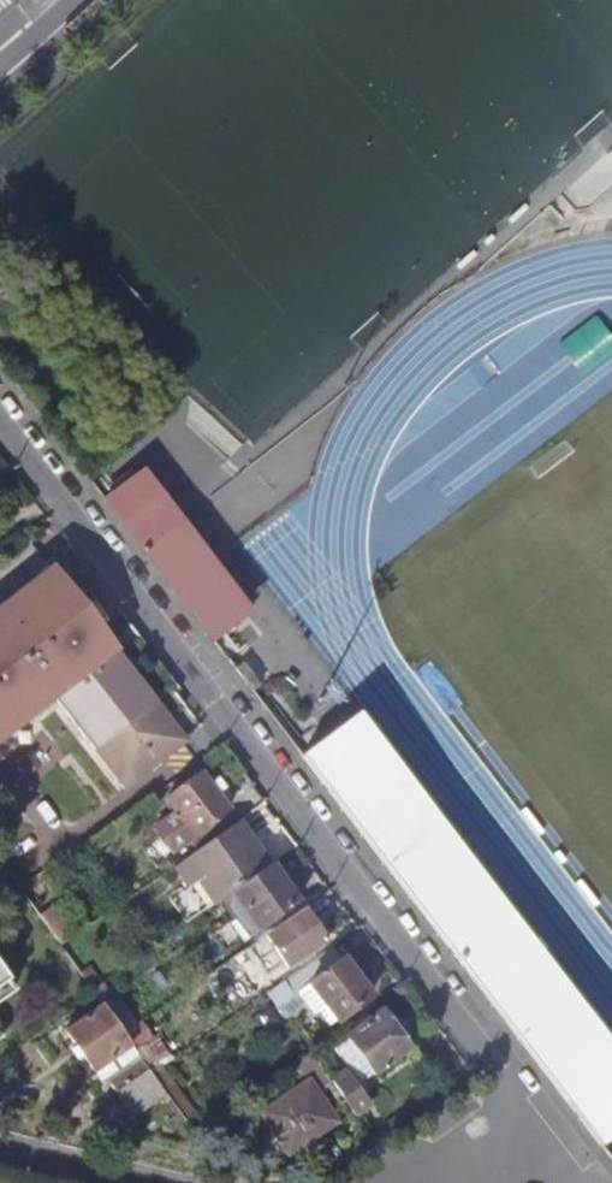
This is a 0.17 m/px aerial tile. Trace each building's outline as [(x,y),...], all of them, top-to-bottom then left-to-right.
[(139,539),(133,544),(205,632),(234,608),(162,520),(139,539)] [(157,705),(50,568),(0,606),(0,742),(55,698),(95,748),(157,705)] [(157,705),(95,748),(123,784),(183,739),(157,705)] [(351,719),(304,754),(540,1066),(600,1145),(611,1136),(611,1063),(351,719)] [(167,799),(183,820),(194,836),(226,812),(228,810),(200,773),(167,799)] [(195,850),(234,823),(226,812),(194,836),(188,841),(195,850)] [(195,917),(229,894),(268,866),(237,820),(234,823),(195,850),(155,878),(171,899),(180,893),(195,917)] [(176,824),(188,841),(194,836),(183,820),(176,824)] [(10,876),(20,869),(0,841),(0,862),(10,876)] [(268,866),(229,894),(233,898),(224,905),(235,921),(245,915),(258,934),(296,907),(268,866)] [(19,887),(37,913),(60,945),(69,939),(29,880),(19,887)] [(303,910),(266,935),(289,968),(325,941),(303,910)] [(332,947),(265,994),(275,1009),(307,985),(342,960),(332,947)] [(370,997),(342,960),(307,985),(334,1020),(336,1023),(370,997)] [(91,990),(94,994),(102,1004),(123,1035),(137,1025),(116,995),(112,999),(101,983),(91,990)] [(307,985),(275,1009),(282,1019),(309,1000),(328,1025),(334,1020),(307,985)] [(123,1035),(102,1004),(65,1030),(104,1084),(108,1081),(140,1058),(123,1035)] [(346,1038),(347,1039),(372,1073),(374,1075),(408,1049),(381,1012),(346,1038)] [(359,1084),(372,1073),(347,1039),(335,1049),(359,1084)] [(332,1084),(331,1083),(309,1049),(291,1062),(308,1084),(262,1114),(287,1153),(333,1122),(316,1095),(332,1084)] [(151,1074),(140,1058),(108,1081),(134,1117),(165,1094),(151,1074)] [(161,1067),(151,1074),(165,1094),(185,1122),(195,1115),(161,1067)] [(332,1084),(349,1111),(366,1100),(346,1073),(331,1083),(332,1084)]
